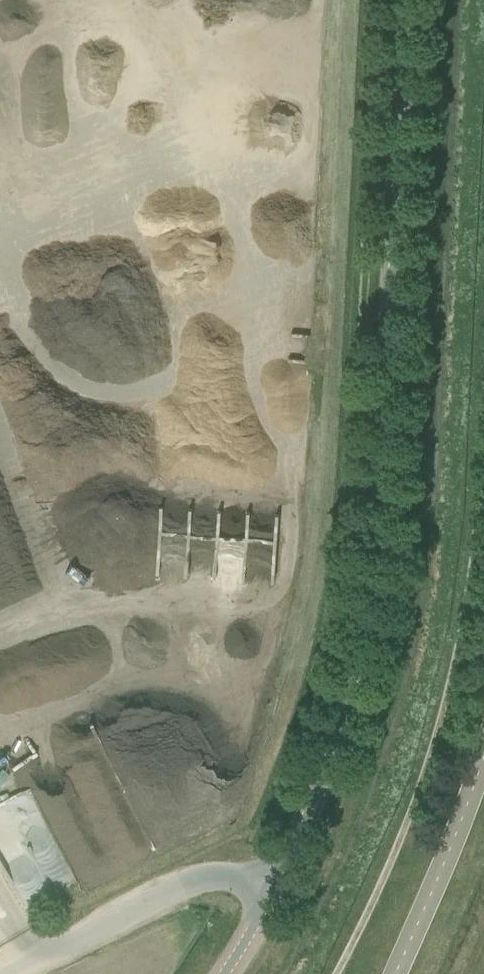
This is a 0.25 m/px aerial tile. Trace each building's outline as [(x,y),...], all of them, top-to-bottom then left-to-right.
[(191,508),(189,535),(173,534),(172,548),(184,549),(183,566),(211,569),(210,576),(278,581),(283,515),(191,508)] [(11,782),(0,764),(0,789),(11,782)]
